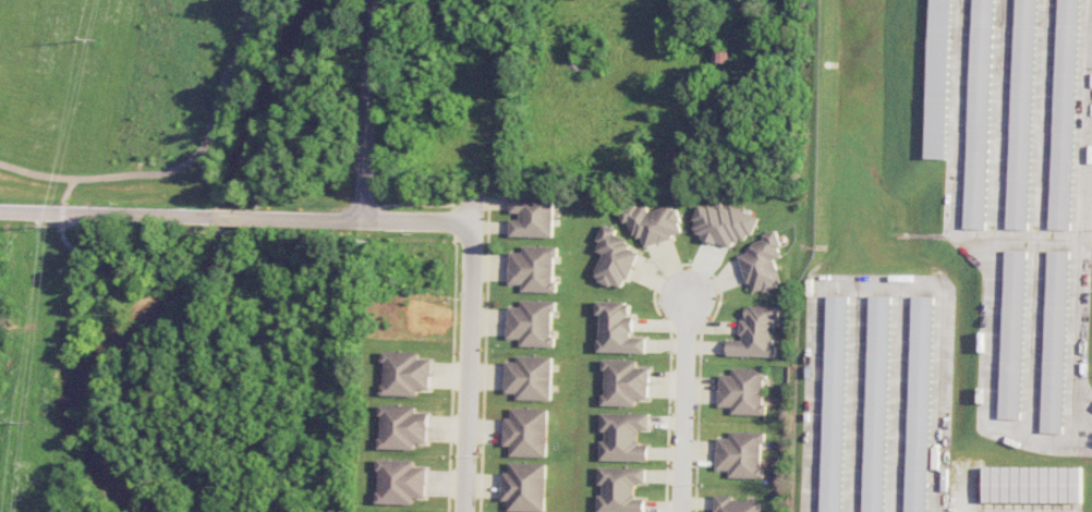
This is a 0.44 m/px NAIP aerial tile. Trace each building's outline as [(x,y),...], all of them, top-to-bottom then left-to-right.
[(927,158),(948,159),(953,0),(932,0),(927,158)] [(988,229),(995,0),(974,0),(967,228),(988,229)] [(1009,229),(1030,229),(1037,0),(1015,0),(1009,229)] [(1079,0),(1058,0),(1050,229),(1071,230),(1079,0)] [(724,61),(725,49),(713,49),(712,60),(724,61)] [(511,212),(520,212),(520,219),(511,219),(510,237),(553,238),(554,196),(512,195),(511,212)] [(620,210),(624,224),(629,222),(634,237),(642,235),(645,246),(684,235),(675,204),(649,211),(647,203),(620,210)] [(758,217),(721,203),(719,210),(701,203),(690,232),(730,247),(733,239),(747,244),(758,217)] [(639,252),(627,248),(630,239),(616,234),(618,229),(605,224),(595,250),(604,253),(595,278),(625,290),(639,252)] [(738,251),(750,294),(781,285),(774,260),(783,257),(775,230),(762,234),(765,244),(738,251)] [(556,246),(523,245),(523,252),(510,252),(510,284),(522,284),(522,292),(555,292),(556,246)] [(1022,419),(1027,251),(1006,250),(1000,418),(1022,419)] [(1069,251),(1048,250),(1042,432),(1063,433),(1069,251)] [(827,296),(821,511),(842,511),(847,296),(827,296)] [(890,297),(868,296),(863,511),(884,511),(890,297)] [(910,296),(905,511),(926,511),(931,297),(910,296)] [(520,346),(553,347),(554,301),(521,300),(521,307),(508,306),(508,338),(520,338),(520,346)] [(646,352),(646,337),(634,337),(634,317),(631,317),(631,302),(597,301),(597,315),(600,315),(600,352),(646,352)] [(727,355),(773,357),(774,320),(778,320),(778,307),(745,305),(745,320),(741,320),(740,340),(727,340),(727,355)] [(420,352),(384,351),(383,395),(418,396),(418,389),(431,390),(432,359),(419,359),(420,352)] [(552,356),(518,355),(518,362),(506,362),(506,392),(517,393),(517,400),(551,400),(552,356)] [(636,406),(637,399),(650,399),(650,368),(638,367),(638,360),(605,359),(604,405),(636,406)] [(764,369),(732,368),(732,375),(719,375),(719,407),(731,407),(731,414),(763,415),(764,369)] [(416,450),(416,442),(429,443),(429,413),(417,413),(417,406),(382,405),(381,448),(416,450)] [(504,446),(510,446),(510,456),(547,457),(548,409),(512,408),(512,418),(505,418),(504,446)] [(601,460),(649,461),(649,445),(639,444),(639,430),(650,430),(650,414),(604,413),(603,441),(601,441),(601,460)] [(716,469),(729,470),(729,477),(762,478),(763,432),(730,431),(730,438),(717,438),(716,469)] [(414,505),(414,498),(427,498),(428,467),(416,467),(416,460),(379,459),(378,504),(414,505)] [(546,511),(547,463),(510,463),(510,472),(503,472),(503,500),(509,500),(509,511),(546,511)] [(601,467),(601,495),(599,495),(599,511),(645,511),(645,499),(636,499),(636,483),(646,483),(646,468),(601,467)] [(982,502),(1080,502),(1080,467),(982,467),(982,502)] [(715,495),(715,511),(760,511),(760,501),(733,500),(733,495),(715,495)]
